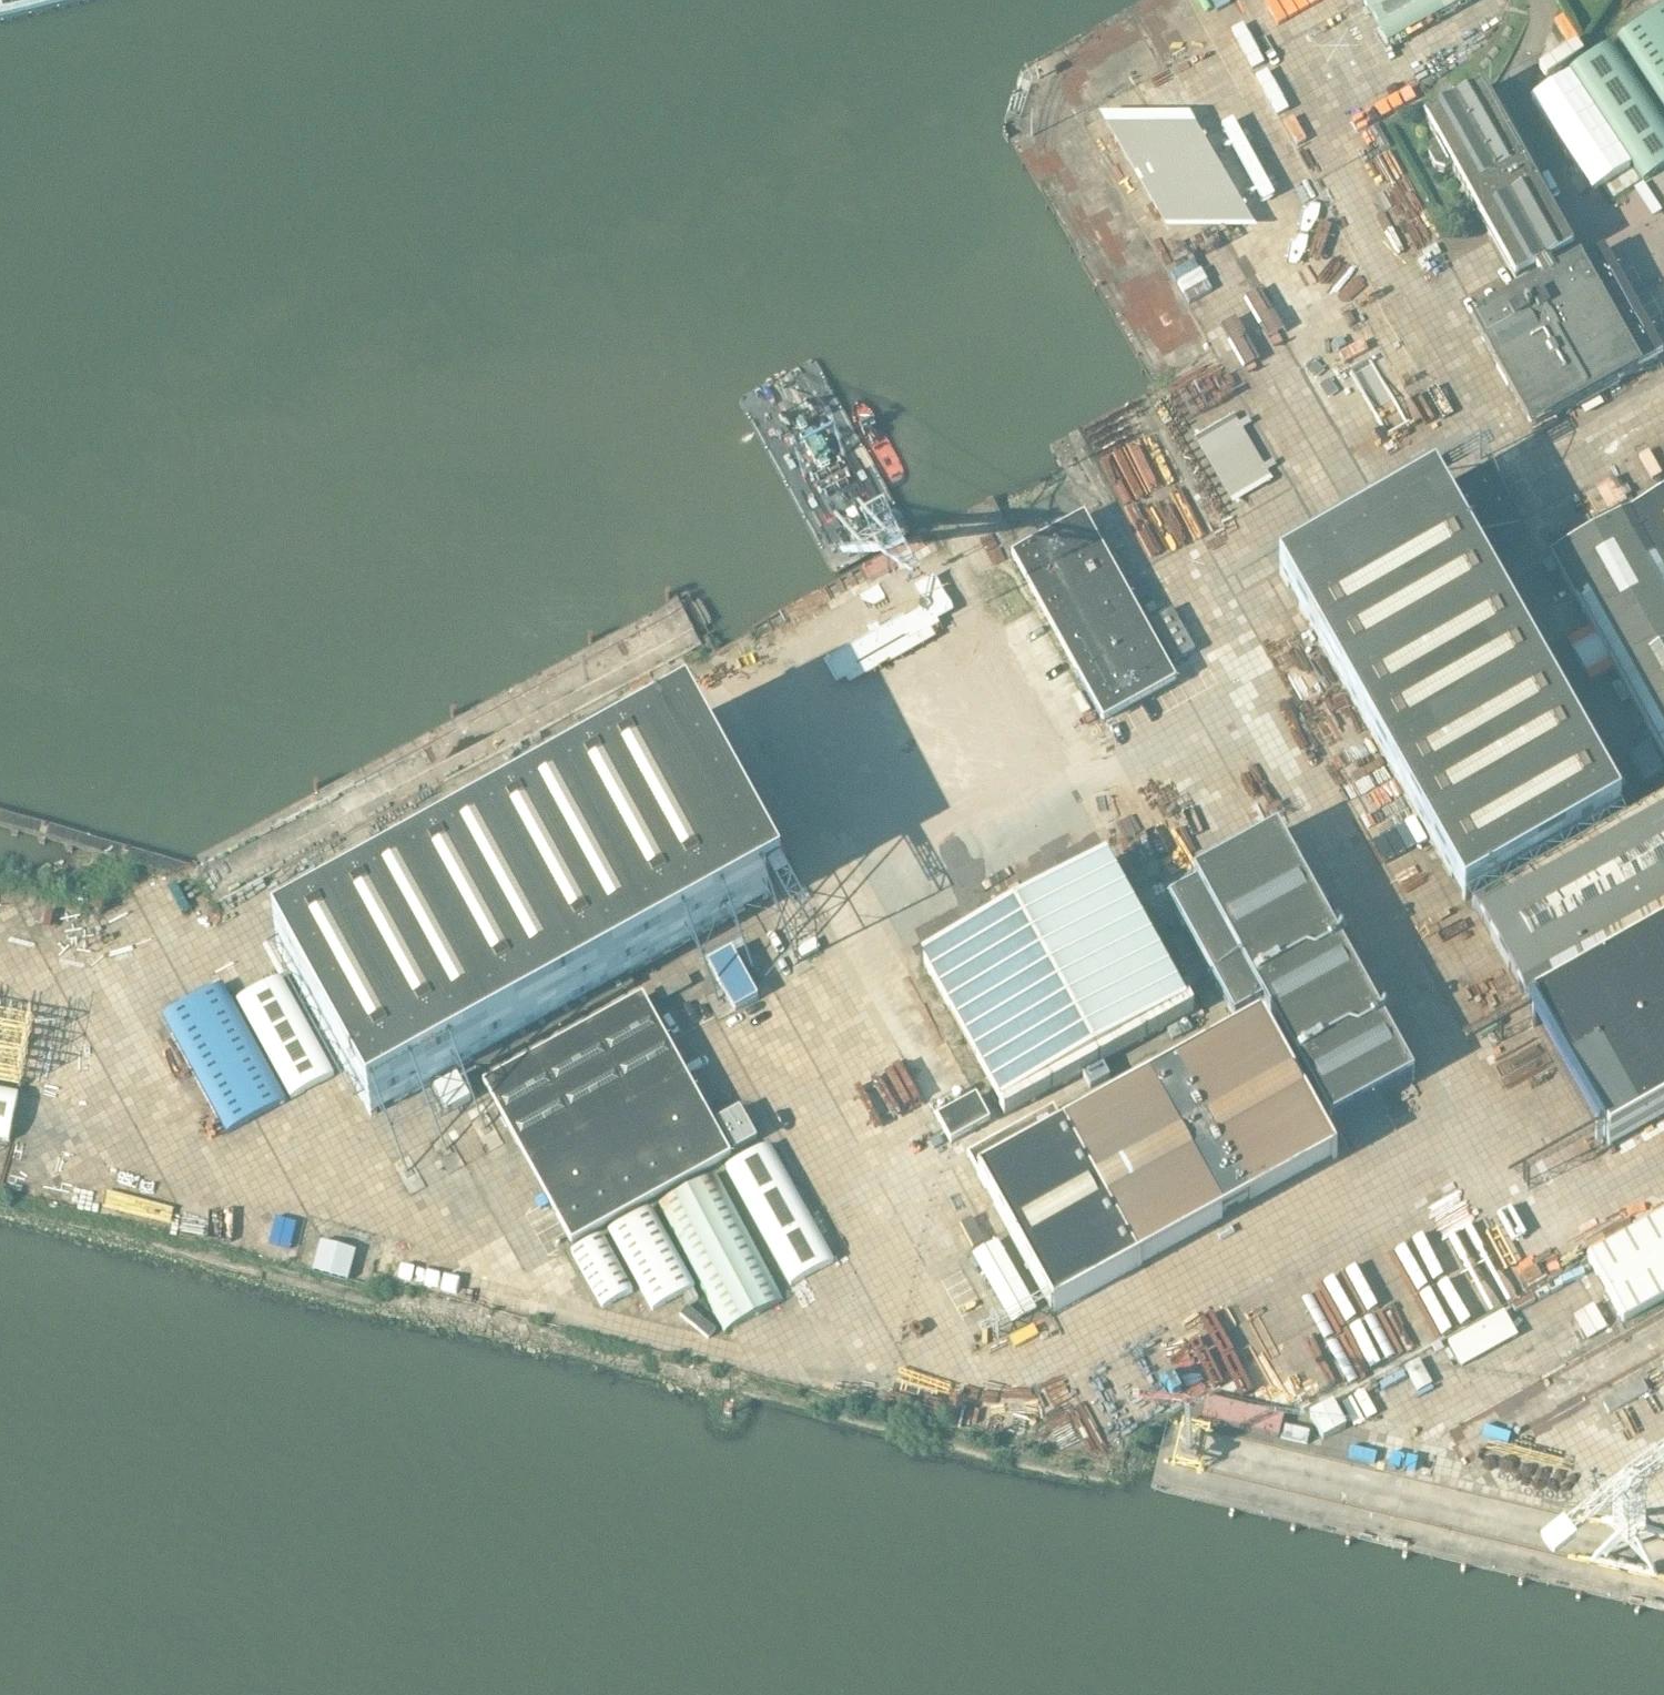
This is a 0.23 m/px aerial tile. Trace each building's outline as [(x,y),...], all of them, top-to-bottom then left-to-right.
[(90,1),(90,0),(0,0),(0,24),(90,1)] [(1363,2),(1386,43),(1463,0),(1366,0),(1363,2)] [(1618,39),(1663,110),(1663,9),(1618,39)] [(1643,182),(1663,168),(1663,127),(1609,44),(1569,71),(1643,182)] [(1527,203),(1540,196),(1482,92),(1425,123),(1438,147),(1431,152),(1428,161),(1435,174),(1444,176),(1452,172),(1480,223),(1524,199),(1527,203)] [(1658,359),(1606,264),(1605,263),(1604,262),(1603,261),(1602,260),(1600,259),(1597,258),(1596,258),(1593,258),(1591,258),(1589,259),(1563,273),(1560,267),(1552,265),(1508,290),(1514,301),(1473,324),(1532,430),(1658,359)] [(1490,472),(1498,468),(1488,451),(1277,570),(1467,907),(1622,823),(1494,587),(1479,560),(1525,534),(1490,472)] [(1622,516),(1552,555),(1551,555),(1587,620),(1627,692),(1663,760),(1663,493),(1622,516)] [(1143,585),(1126,594),(1084,519),(1013,558),(1104,722),(1175,683),(1133,607),(1150,597),(1143,585)] [(1173,665),(1195,653),(1171,610),(1149,622),(1173,665)] [(997,636),(942,660),(966,714),(1021,690),(997,636)] [(748,706),(760,727),(783,714),(771,693),(748,706)] [(690,720),(395,883),(277,948),(370,1118),(472,1062),(479,1073),(622,994),(634,988),(628,976),(784,890),(690,720)] [(1643,780),(1663,772),(1653,745),(1633,753),(1643,780)] [(1622,823),(1467,907),(1605,1148),(1663,1115),(1663,800),(1622,823)] [(1414,1079),(1278,836),(1195,882),(1197,887),(1171,902),(1235,1018),(1262,1003),(1330,1126),(1414,1079)] [(1108,867),(923,969),(1000,1108),(998,1109),(1004,1118),(1194,1013),(1188,1003),(1185,1006),(1108,867)] [(733,1012),(756,999),(730,952),(707,965),(733,1012)] [(238,1003),(291,1099),(333,1076),(279,980),(238,1003)] [(223,987),(165,1019),(228,1134),(287,1102),(223,987)] [(572,1245),(730,1158),(642,998),(484,1085),(572,1245)] [(1137,1268),(1337,1158),(1262,1022),(1062,1132),(1051,1112),(968,1157),(1053,1313),(1137,1268)] [(976,1097),(937,1119),(951,1144),(990,1123),(976,1097)] [(739,1111),(716,1124),(733,1155),(756,1142),(739,1111)] [(726,1170),(791,1287),(834,1263),(769,1147),(726,1170)] [(30,1169),(29,1182),(59,1186),(59,1192),(76,1194),(78,1174),(30,1169)] [(783,1300),(722,1183),(717,1174),(657,1206),(724,1333),(783,1300)] [(648,1311),(694,1285),(652,1209),(606,1235),(648,1311)] [(1587,1260),(1623,1323),(1663,1300),(1663,1217),(1587,1260)] [(349,1279),(357,1250),(323,1240),(314,1270),(349,1279)] [(603,1302),(627,1289),(601,1241),(577,1255),(603,1302)] [(1011,1325),(1036,1311),(998,1242),(973,1255),(1011,1325)] [(1426,1318),(1394,1258),(1317,1294),(1347,1354),(1426,1318)] [(1449,1340),(1462,1365),(1519,1336),(1505,1310),(1449,1340)] [(1266,1325),(1233,1342),(1255,1385),(1288,1368),(1266,1325)] [(1619,1434),(1645,1424),(1637,1402),(1611,1411),(1619,1434)] [(1346,1426),(1335,1404),(1313,1415),(1324,1437),(1346,1426)]
